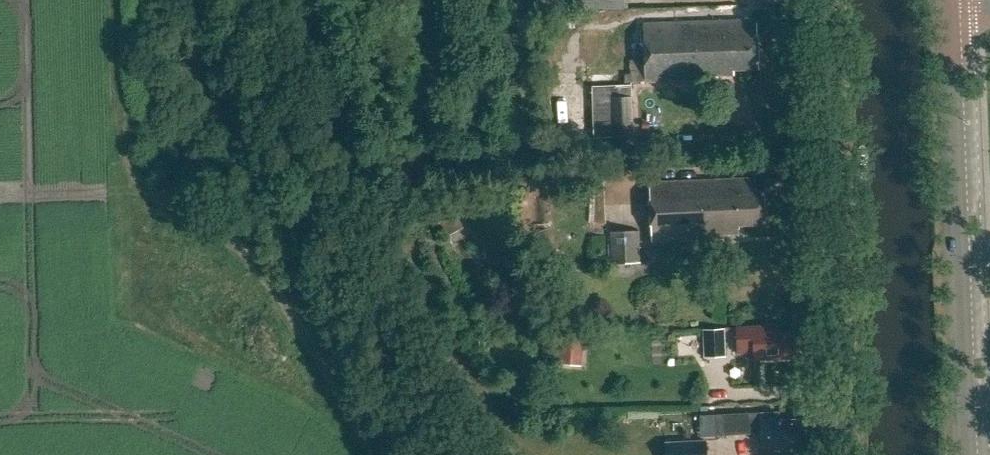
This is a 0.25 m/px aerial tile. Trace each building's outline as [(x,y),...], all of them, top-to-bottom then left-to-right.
[(575,16),(557,17),(558,29),(576,28),(575,16)] [(645,23),(646,60),(629,60),(630,74),(589,75),(591,137),(630,136),(629,83),(638,83),(638,80),(717,77),(717,71),(734,71),(734,65),(760,64),(759,19),(645,23)] [(759,175),(651,181),(654,238),(725,235),(725,231),(742,230),(742,221),(767,220),(765,187),(759,187),(759,175)] [(640,262),(639,230),(610,230),(610,262),(640,262)] [(774,325),(739,326),(740,349),(756,348),(757,357),(791,356),(791,348),(798,348),(798,331),(774,332),(774,325)] [(725,355),(724,328),(703,328),(704,356),(725,355)] [(581,365),(583,339),(562,337),(559,363),(581,365)] [(763,443),(801,442),(800,417),(781,418),(781,412),(751,413),(751,412),(716,413),(716,433),(762,432),(763,443)] [(665,441),(665,454),(707,454),(706,440),(665,441)]
